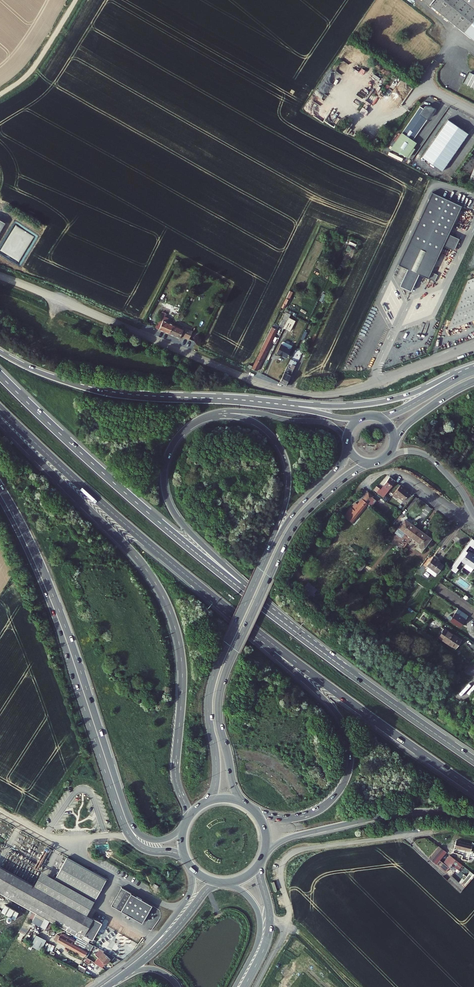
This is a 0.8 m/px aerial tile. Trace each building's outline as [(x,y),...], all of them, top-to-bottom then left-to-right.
[(457,27),(473,8),(473,0),(423,0),(457,27)] [(473,41),(473,8),(457,27),(473,41)] [(466,82),(473,87),(473,72),(472,71),(466,82)] [(426,106),(422,103),(403,131),(392,148),(409,156),(418,141),(415,139),(432,113),(432,109),(435,109),(438,105),(434,103),(428,103),(427,104),(426,106)] [(450,118),(423,156),(444,170),(470,133),(450,118)] [(382,147),(391,134),(387,132),(378,145),(382,147)] [(451,228),(465,199),(436,185),(401,257),(411,262),(403,279),(414,284),(423,268),(437,275),(440,268),(434,265),(446,239),(451,228)] [(456,245),(462,233),(451,228),(446,239),(456,245)] [(468,279),(447,328),(473,318),(473,277),(468,279)] [(277,306),(284,309),(292,292),(285,289),(277,306)] [(164,312),(157,327),(161,329),(166,317),(168,314),(164,312)] [(166,317),(161,329),(161,330),(171,334),(176,326),(169,323),(170,319),(166,317)] [(293,320),(287,317),(285,320),(281,328),(287,331),(293,320)] [(187,327),(186,329),(176,324),(176,326),(171,334),(182,339),(184,336),(186,337),(190,328),(187,327)] [(268,346),(276,330),(271,327),(262,344),(267,345),(268,346)] [(192,340),(196,331),(190,328),(186,337),(192,340)] [(282,357),(288,347),(277,342),(272,352),(282,357)] [(262,344),(252,364),(249,369),(255,372),(268,346),(267,345),(262,344)] [(287,365),(283,371),(278,383),(284,385),(296,362),(293,360),(290,368),(288,367),(288,365),(287,365)] [(387,484),(390,486),(383,494),(389,499),(393,493),(391,491),(394,487),(399,481),(394,477),(387,484)] [(414,493),(404,485),(396,495),(401,499),(402,497),(407,501),(414,493)] [(362,504),(361,503),(349,518),(356,523),(368,508),(377,498),(378,496),(372,492),(362,504)] [(381,501),(377,498),(368,508),(372,511),(381,501)] [(422,530),(409,521),(400,534),(406,538),(409,534),(415,538),(422,530)] [(424,552),(434,539),(422,530),(415,538),(422,543),(419,548),(424,552)] [(350,553),(346,550),(342,555),(352,564),(359,555),(353,549),(350,553)] [(471,554),(471,555),(469,553),(466,551),(461,559),(465,562),(464,564),(468,567),(469,566),(473,569),(473,555),(471,554)] [(442,562),(438,559),(432,568),(433,570),(431,573),(440,579),(447,568),(440,563),(442,562)] [(465,562),(461,559),(456,566),(460,569),(464,564),(465,562)] [(456,566),(453,570),(459,574),(462,570),(460,569),(456,566)] [(406,596),(415,586),(411,584),(403,594),(406,596)] [(456,619),(454,617),(451,621),(464,629),(472,618),(462,611),(456,619)] [(359,615),(356,618),(363,623),(366,619),(359,615)] [(465,642),(448,631),(443,639),(459,650),(465,642)] [(469,846),(470,847),(471,844),(473,845),(473,842),(471,841),(470,842),(455,837),(452,846),(468,850),(469,846)] [(468,850),(452,846),(451,849),(461,852),(459,856),(466,858),(467,854),(471,855),(473,855),(473,853),(472,850),(469,849),(470,847),(469,846),(468,850)] [(437,866),(442,859),(440,858),(444,852),(437,847),(428,860),(437,866)] [(437,866),(445,872),(451,864),(457,869),(461,864),(448,855),(444,860),(442,859),(437,866)] [(108,882),(69,861),(56,882),(96,905),(108,882)] [(0,868),(0,892),(32,910),(78,936),(88,941),(90,942),(92,939),(93,940),(102,927),(88,918),(34,888),(17,878),(18,877),(0,868)] [(446,880),(460,893),(473,876),(473,874),(469,870),(466,875),(464,873),(458,881),(450,876),(446,880)] [(56,882),(42,874),(34,888),(88,918),(96,905),(56,882)] [(154,908),(124,890),(113,907),(129,917),(128,918),(132,920),(132,919),(144,926),(154,908)] [(11,915),(15,918),(20,909),(6,902),(1,910),(11,915)] [(23,925),(18,932),(24,936),(29,929),(23,925)] [(106,927),(99,941),(107,945),(106,947),(122,954),(124,951),(123,951),(124,948),(128,950),(129,947),(131,947),(134,941),(106,927)] [(36,934),(32,945),(42,949),(46,938),(36,934)] [(74,942),(61,935),(57,941),(85,956),(89,950),(84,948),(74,942)] [(78,936),(74,942),(84,948),(88,941),(78,936)] [(115,956),(94,945),(93,948),(100,952),(96,955),(104,963),(110,959),(112,960),(115,956)]
